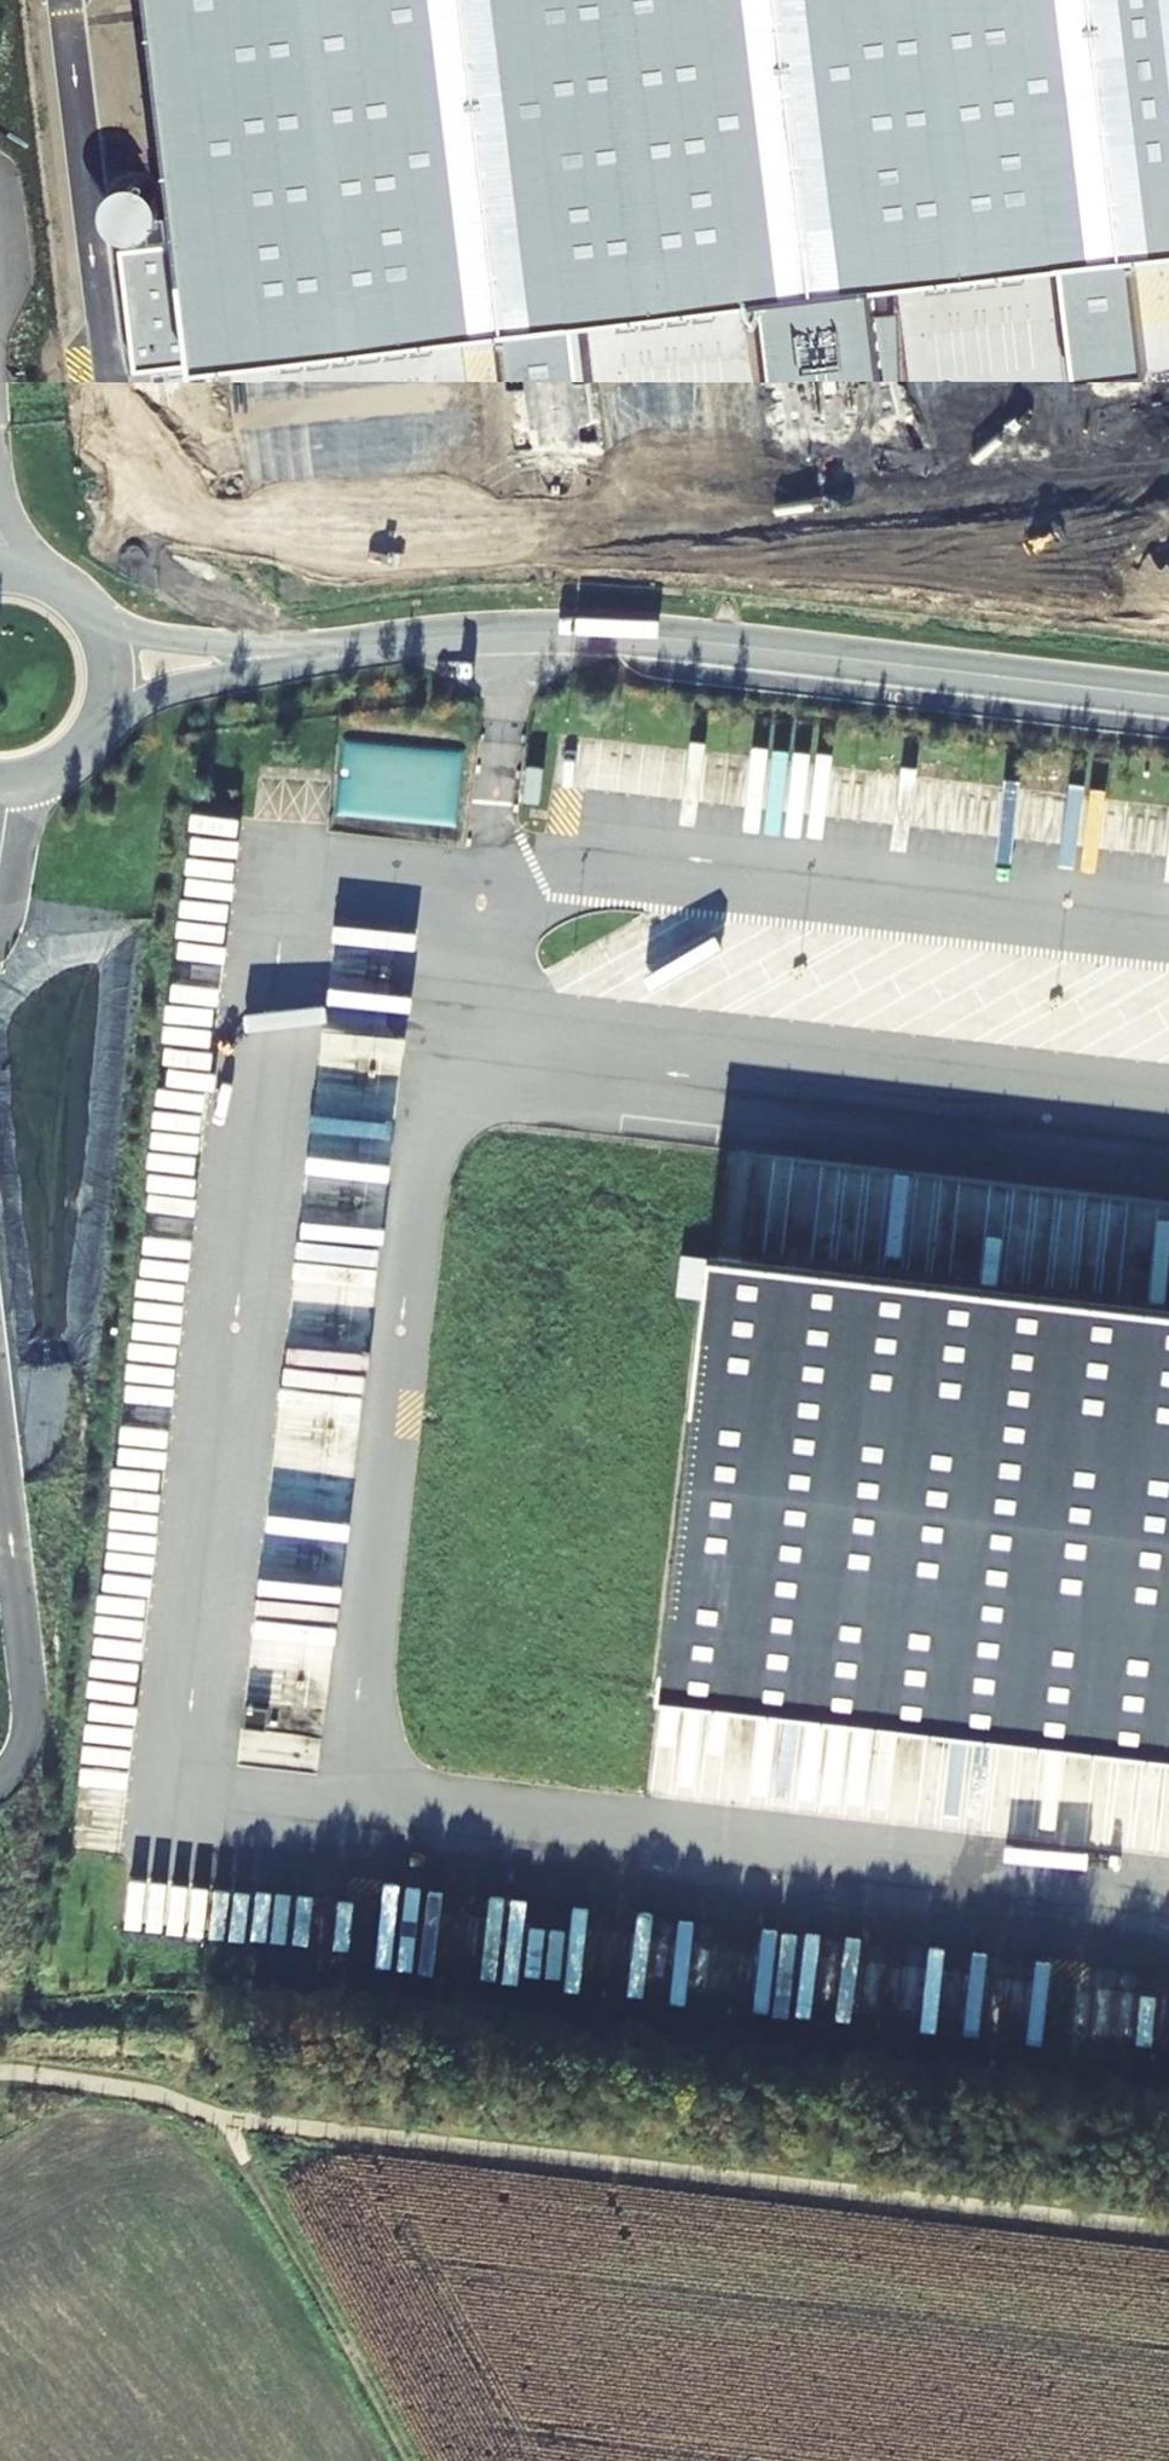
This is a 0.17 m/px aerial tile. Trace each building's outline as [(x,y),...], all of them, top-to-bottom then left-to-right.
[(752,288),(770,432),(886,418),(869,274),(1058,251),(1073,378),(1142,370),(1127,243),(1168,238),(1168,0),(154,0),(196,354),(497,318),(515,472),(603,462),(585,307),(752,288)] [(716,1256),(664,1695),(1168,1754),(1168,1309),(716,1256)]
